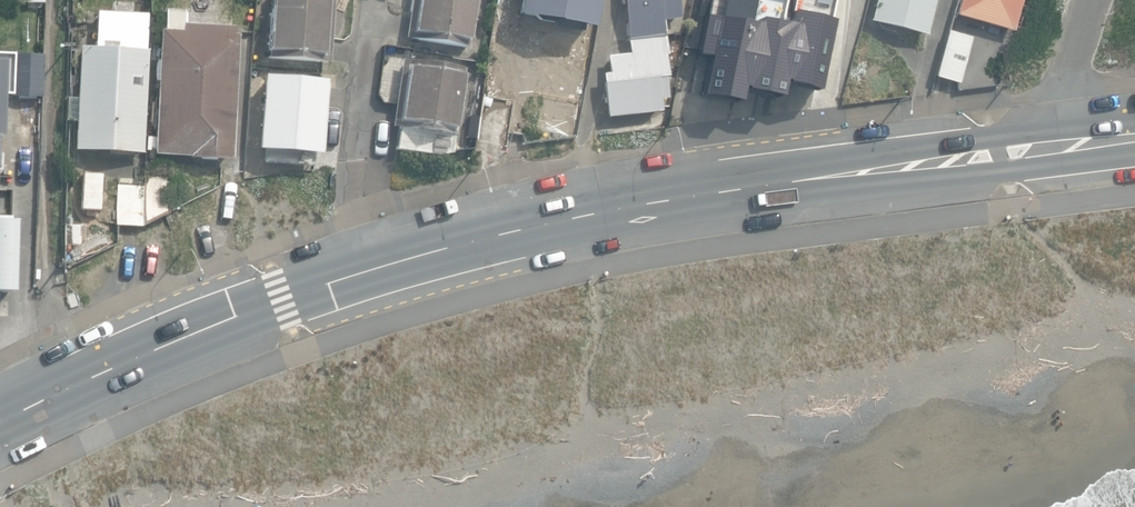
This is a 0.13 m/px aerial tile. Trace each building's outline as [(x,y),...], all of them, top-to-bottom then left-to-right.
[(330,63),(335,0),(272,0),(267,57),(330,63)] [(470,51),(479,0),(412,0),(405,40),(470,51)] [(584,58),(595,0),(519,0),(510,45),(584,58)] [(608,119),(662,113),(661,100),(668,99),(666,79),(669,78),(663,38),(667,38),(665,22),(681,20),(679,0),(624,0),(630,55),(608,58),(610,75),(603,75),(608,119)] [(689,95),(703,98),(702,100),(739,108),(742,95),(781,103),(784,88),(818,96),(834,24),(831,23),(836,0),(701,0),(696,21),(704,23),(697,57),(689,95)] [(870,23),(927,38),(937,0),(876,0),(870,23)] [(1014,33),(1024,0),(961,0),(957,17),(1014,33)] [(154,157),(231,160),(237,35),(237,34),(233,34),(233,27),(184,24),(184,11),(164,10),(163,30),(160,30),(154,157)] [(75,152),(144,155),(148,50),(146,50),(147,15),(95,13),(94,47),(80,46),(78,97),(66,96),(65,122),(76,123),(75,152)] [(936,78),(959,85),(972,39),(949,32),(936,78)] [(10,97),(42,98),(43,57),(11,56),(10,97)] [(399,127),(453,136),(456,136),(466,71),(402,60),(391,126),(399,127)] [(261,147),(325,152),(330,84),(266,80),(261,147)] [(473,141),(507,147),(515,101),(481,95),(481,96),(473,141)] [(452,152),(453,136),(399,127),(397,150),(436,156),(452,152)] [(147,187),(145,226),(169,214),(172,178),(147,177),(147,187)] [(117,224),(145,226),(147,187),(120,185),(117,224)] [(13,295),(14,223),(0,222),(0,295),(13,295)]
